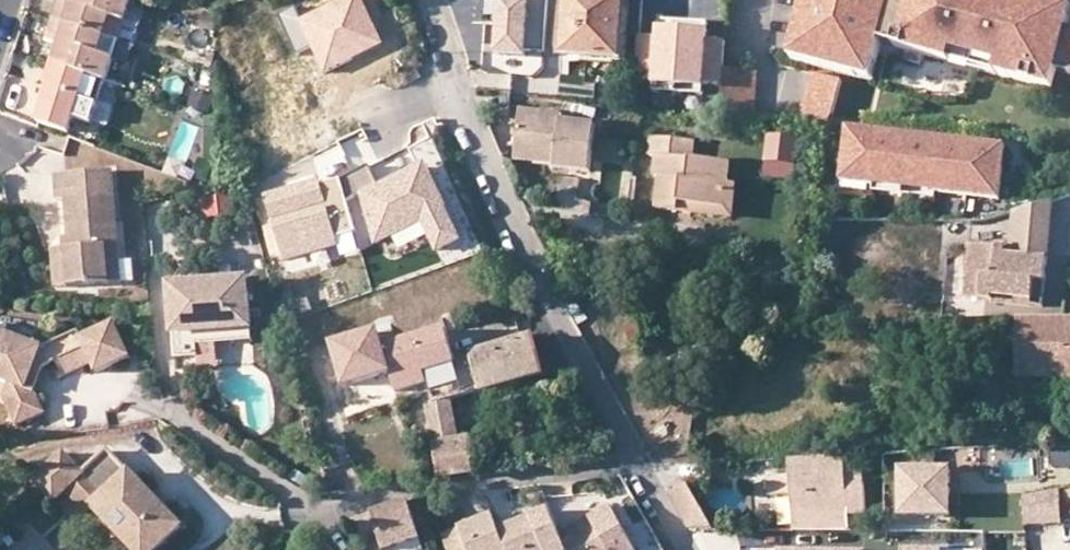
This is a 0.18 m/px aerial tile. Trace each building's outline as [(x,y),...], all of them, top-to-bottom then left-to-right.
[(83,8),(73,5),(59,0),(53,18),(120,40),(133,0),(85,0),(83,8)] [(73,5),(83,8),(85,0),(74,0),(73,5)] [(529,1),(508,0),(486,0),(484,24),(497,24),(495,55),(524,56),(525,51),(546,53),(548,0),(529,0),(529,1)] [(562,55),(622,59),(625,0),(566,0),(562,55)] [(796,43),(810,47),(805,64),(857,78),(861,62),(877,66),(883,46),(896,49),(907,6),(894,2),(894,0),(807,0),(796,43)] [(907,6),(896,49),(953,65),(958,47),(980,53),(1003,59),(998,77),(1054,92),(1059,72),(1069,32),(1069,29),(1069,9),(1036,0),(1010,0),(1008,5),(995,1),(990,0),(909,0),(907,6)] [(120,40),(53,18),(45,41),(60,46),(69,48),(63,68),(89,76),(106,81),(120,40)] [(1059,72),(1069,75),(1069,32),(1059,72)] [(796,43),(791,60),(805,64),(810,47),(796,43)] [(60,46),(54,65),(63,68),(69,48),(60,46)] [(980,53),(958,47),(953,65),(975,71),(980,53)] [(1003,59),(980,53),(975,71),(998,77),(1003,59)] [(702,59),(662,55),(656,109),(697,113),(702,59)] [(873,83),(877,66),(861,62),(857,78),(873,83)] [(89,76),(63,68),(54,65),(46,88),(51,89),(39,124),(71,133),(81,101),(89,76)] [(757,71),(724,67),(721,116),(754,120),(757,71)] [(840,81),(810,73),(800,106),(831,114),(840,81)] [(106,81),(89,76),(81,101),(98,106),(106,81)] [(23,112),(27,102),(15,98),(12,108),(23,112)] [(800,106),(795,124),(827,128),(831,114),(800,106)] [(522,112),(518,150),(557,154),(556,165),(556,169),(591,173),(596,126),(563,122),(563,116),(522,112)] [(880,138),(880,132),(877,132),(848,129),(841,182),(874,186),(875,180),(880,138)] [(880,132),(880,138),(911,142),(942,146),(942,140),(880,132)] [(656,209),(678,212),(679,203),(726,208),(729,183),(731,163),(693,159),(695,140),(652,136),(650,155),(657,156),(654,176),(660,177),(656,209)] [(905,184),(911,142),(880,138),(875,180),(905,184)] [(801,144),(769,140),(763,177),(795,181),(801,144)] [(974,144),(942,140),(942,146),(936,188),(936,194),(968,198),(974,144)] [(942,146),(911,142),(905,184),(936,188),(942,146)] [(1006,148),(974,144),(968,198),(1000,202),(1006,148)] [(517,160),(556,165),(557,154),(518,150),(517,160)] [(68,201),(70,239),(71,251),(64,251),(65,287),(121,284),(115,172),(58,175),(59,202),(68,201)] [(580,182),(562,180),(559,201),(577,203),(580,182)] [(905,184),(875,180),(874,186),(873,194),(904,198),(905,184)] [(738,184),(729,183),(726,208),(679,203),(678,212),(735,218),(738,184)] [(905,184),(904,198),(935,201),(936,194),(936,188),(905,184)] [(225,199),(204,200),(205,219),(226,217),(225,199)] [(1047,260),(1053,202),(1013,214),(1010,250),(1009,257),(1047,260)] [(1043,307),(1047,260),(1009,257),(1010,250),(970,246),(965,297),(992,300),(992,302),(1043,307)] [(55,288),(65,287),(64,251),(53,251),(55,288)] [(259,286),(169,293),(174,365),(197,363),(196,351),(196,339),(263,334),(259,286)] [(1019,317),(1017,378),(1069,378),(1069,318),(1065,318),(1042,318),(1019,317)] [(45,368),(62,360),(68,374),(93,363),(97,373),(130,357),(115,324),(83,339),(79,331),(42,348),(0,332),(0,380),(7,383),(2,396),(14,425),(41,414),(33,393),(25,389),(32,374),(45,368)] [(427,371),(458,362),(448,328),(385,344),(380,330),(330,344),(342,385),(392,372),(398,391),(430,383),(427,371)] [(264,346),(263,334),(196,339),(196,351),(264,346)] [(435,444),(461,440),(454,400),(545,374),(533,335),(472,352),(473,357),(458,362),(427,371),(430,383),(432,391),(435,401),(426,404),(435,444)] [(33,393),(45,368),(32,374),(25,389),(33,393)] [(435,401),(432,391),(424,393),(426,404),(435,401)] [(435,444),(429,445),(431,463),(437,462),(439,476),(478,471),(473,438),(461,440),(435,444)] [(1069,470),(1069,446),(1052,446),(1052,471),(1069,470)] [(110,452),(94,467),(116,489),(131,474),(110,452)] [(97,509),(136,549),(161,549),(184,528),(132,474),(131,474),(116,489),(94,467),(86,475),(66,454),(37,481),(58,502),(68,493),(81,480),(102,502),(96,508),(97,509)] [(845,455),(788,459),(789,478),(768,480),(770,497),(791,496),(794,530),(851,532),(850,515),(867,514),(863,472),(847,474),(845,455)] [(949,470),(901,470),(901,514),(949,514),(949,470)] [(90,516),(97,509),(96,508),(102,502),(81,480),(68,493),(90,516)] [(689,484),(671,494),(691,529),(714,530),(689,484)] [(1025,495),(1024,536),(1060,536),(1060,519),(1060,508),(1060,491),(1034,495),(1025,495)] [(965,533),(984,533),(982,492),(966,492),(965,533)] [(437,496),(422,498),(424,513),(434,512),(439,511),(437,496)] [(423,540),(410,501),(374,514),(384,543),(364,549),(394,549),(423,540)] [(569,527),(577,543),(581,549),(635,549),(611,504),(569,527)] [(1060,519),(1069,519),(1069,508),(1060,508),(1060,519)] [(499,530),(508,549),(560,549),(566,548),(560,532),(551,509),(499,530)] [(443,535),(449,549),(508,549),(499,530),(493,515),(443,535)] [(577,543),(569,527),(560,532),(566,548),(577,543)] [(307,540),(291,538),(290,549),(302,549),(306,549),(307,540)] [(423,540),(394,549),(427,549),(423,540)]
